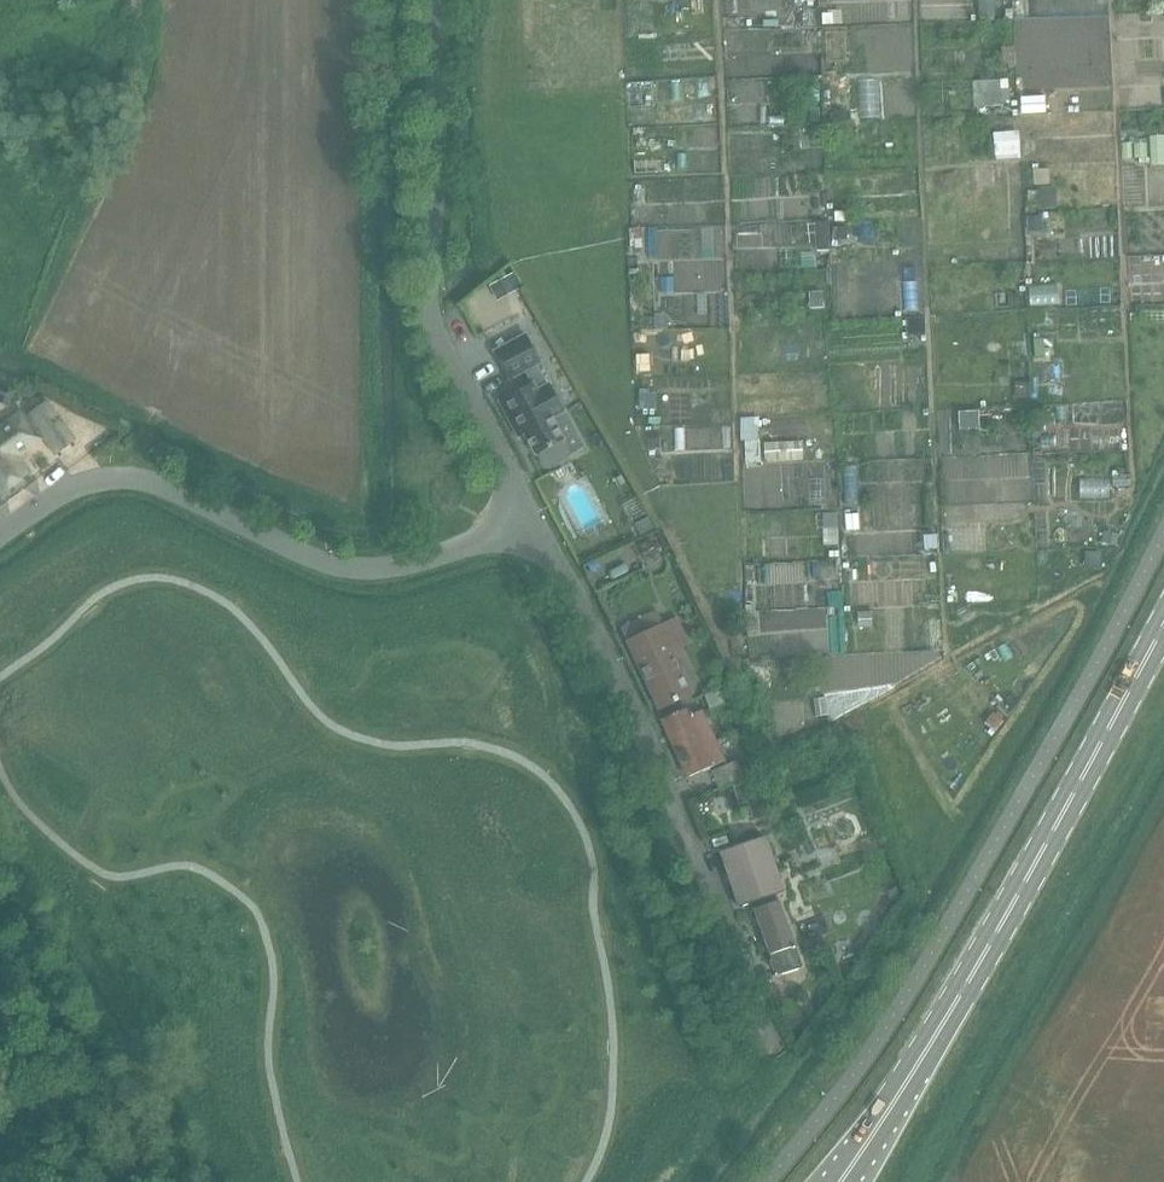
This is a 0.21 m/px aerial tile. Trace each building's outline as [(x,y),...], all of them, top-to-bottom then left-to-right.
[(980,18),(996,18),(996,0),(980,0),(980,18)] [(831,14),(822,14),(822,25),(832,25),(831,14)] [(819,40),(840,38),(839,27),(818,29),(819,40)] [(1014,49),(1002,49),(1002,64),(1014,63),(1014,49)] [(818,64),(808,64),(808,75),(818,75),(818,64)] [(998,95),(971,96),(971,123),(999,122),(998,95)] [(850,113),(836,114),(836,124),(851,123),(850,113)] [(841,208),(841,189),(825,190),(826,208),(841,208)] [(1054,189),(1038,189),(1039,209),(1055,208),(1054,189)] [(845,212),(835,212),(835,221),(845,221),(845,212)] [(1041,216),(1027,217),(1028,232),(1041,231),(1041,216)] [(827,221),(815,222),(817,250),(829,249),(827,221)] [(834,228),(834,239),(846,239),(847,229),(834,228)] [(640,229),(629,229),(630,249),(641,249),(640,229)] [(1046,256),(1027,260),(1031,275),(1049,271),(1046,256)] [(1027,295),(1050,294),(1050,278),(1026,279),(1027,295)] [(822,293),(810,293),(811,308),(823,308),(822,293)] [(666,313),(654,313),(654,327),(666,327),(666,313)] [(926,318),(908,319),(908,334),(926,334),(926,318)] [(536,456),(538,455),(546,469),(551,468),(567,459),(572,454),(570,451),(583,445),(550,384),(548,385),(538,367),(542,365),(526,335),(494,353),(509,380),(524,372),(531,385),(499,402),(518,437),(519,436),(519,435),(523,432),(536,456)] [(0,384),(0,404),(8,407),(15,391),(0,384)] [(1025,384),(1015,384),(1015,399),(1026,399),(1025,384)] [(639,394),(638,409),(655,409),(655,395),(639,394)] [(56,454),(73,441),(46,404),(29,417),(56,454)] [(958,412),(959,430),(978,429),(978,412),(958,412)] [(21,414),(0,430),(0,495),(27,475),(13,456),(39,438),(21,414)] [(656,431),(643,432),(644,445),(657,444),(656,431)] [(750,451),(745,452),(745,464),(760,463),(759,440),(750,441),(750,451)] [(801,442),(763,444),(764,461),(802,460),(801,442)] [(805,519),(820,519),(820,479),(805,479),(805,519)] [(756,509),(758,484),(743,483),(741,508),(756,509)] [(857,515),(845,516),(846,531),(858,530),(857,515)] [(650,517),(636,525),(641,535),(655,528),(650,517)] [(1105,532),(1102,543),(1115,546),(1117,535),(1105,532)] [(936,537),(923,538),(924,551),(937,550),(936,537)] [(653,541),(640,547),(645,557),(658,551),(653,541)] [(773,596),(802,597),(803,579),(756,577),(754,617),(772,618),(773,596)] [(658,710),(680,700),(694,693),(674,651),(690,644),(677,618),(661,626),(655,613),(642,619),(620,629),(658,710)] [(759,621),(748,621),(748,633),(759,633),(759,621)] [(779,622),(780,644),(824,644),(823,621),(779,622)] [(912,622),(912,634),(936,635),(937,624),(912,622)] [(743,678),(742,701),(768,702),(768,679),(743,678)] [(719,691),(705,697),(709,708),(724,703),(719,691)] [(662,720),(677,753),(713,736),(701,711),(690,716),(686,709),(662,720)] [(993,713),(985,722),(995,730),(1003,721),(993,713)] [(734,735),(746,761),(755,757),(743,731),(734,735)] [(713,736),(677,753),(688,778),(724,762),(713,736)] [(743,778),(735,762),(712,773),(720,789),(743,778)] [(802,967),(794,944),(777,894),(782,893),(763,838),(720,853),(739,907),(752,903),(777,976),(802,967)] [(898,890),(889,893),(893,903),(902,899),(898,890)]
